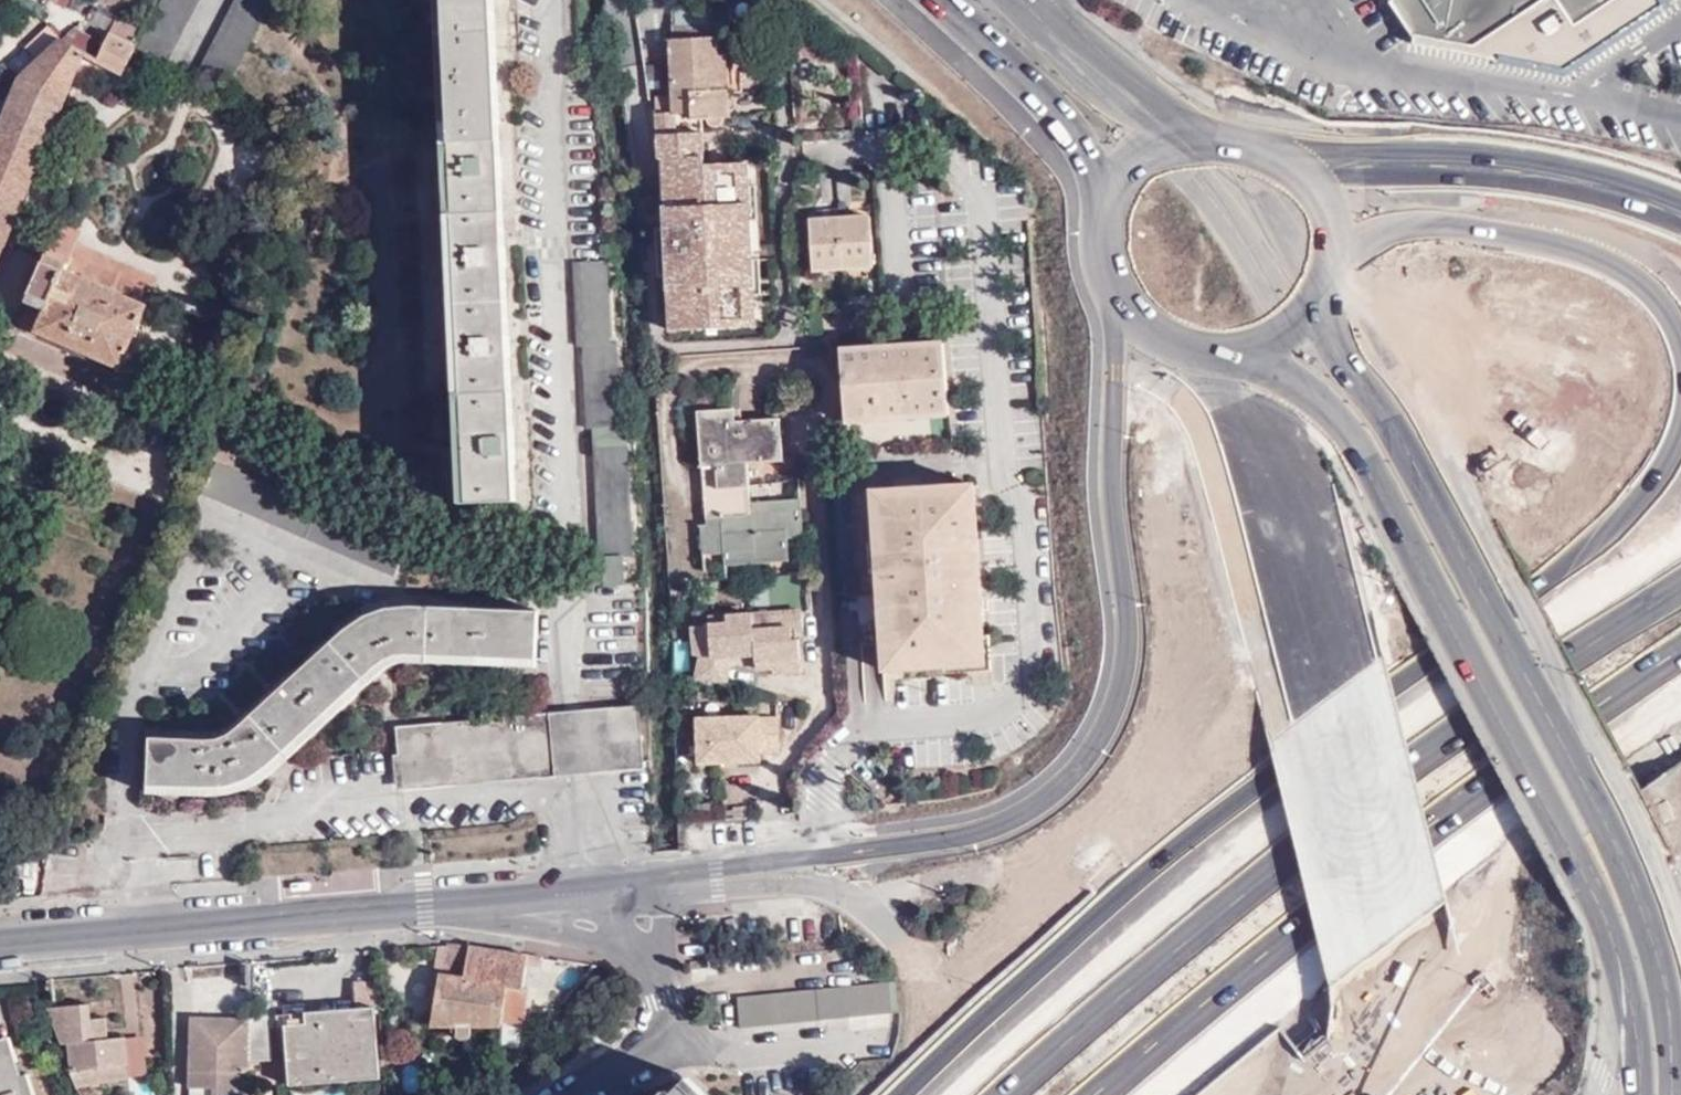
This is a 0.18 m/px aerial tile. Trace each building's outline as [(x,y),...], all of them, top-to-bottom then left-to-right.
[(165,59),(196,0),(159,0),(135,46),(165,59)] [(224,88),(270,0),(233,0),(194,74),(224,88)] [(449,101),(467,500),(516,499),(502,187),(492,0),(444,0),(449,101)] [(1581,68),(1591,66),(1538,7),(1555,0),(1391,0),(1421,49),(1564,74),(1581,68)] [(1572,25),(1556,0),(1555,0),(1538,7),(1591,66),(1671,13),(1662,0),(1611,0),(1572,25)] [(1572,25),(1610,0),(1556,0),(1572,25)] [(134,49),(140,27),(119,17),(102,56),(60,40),(20,77),(0,125),(0,252),(83,56),(124,71),(134,49)] [(656,99),(658,135),(702,133),(701,118),(728,117),(727,92),(742,90),(741,70),(734,71),(733,52),(717,53),(716,36),(711,36),(711,23),(673,25),(674,38),(671,38),(671,50),(668,50),(671,98),(656,99)] [(649,99),(645,50),(629,50),(632,100),(649,99)] [(662,159),(666,229),(657,229),(659,274),(668,274),(671,330),(735,327),(733,309),(755,308),(754,293),(748,294),(746,259),(744,220),(742,186),(748,185),(747,163),(704,164),(702,133),(658,135),(659,159),(662,159)] [(742,186),(744,220),(757,220),(756,185),(748,185),(742,186)] [(845,221),(848,270),(878,269),(874,219),(845,221)] [(845,221),(814,222),(817,272),(848,270),(845,221)] [(130,342),(146,305),(65,269),(71,256),(50,247),(15,328),(36,337),(40,331),(119,365),(116,370),(139,380),(152,351),(130,342)] [(746,259),(748,294),(754,293),(762,293),(760,258),(746,259)] [(611,344),(607,260),(574,262),(579,347),(584,347),(589,428),(593,428),(599,556),(604,555),(605,582),(624,582),(622,554),(632,554),(628,426),(621,426),(617,345),(611,344)] [(733,309),(735,327),(756,325),(755,308),(733,309)] [(846,353),(852,424),(955,416),(948,346),(846,353)] [(788,459),(785,418),(721,422),(720,408),(702,410),(710,522),(703,522),(706,552),(728,551),(728,563),(793,558),(791,536),(810,534),(807,496),(756,499),(753,462),(788,459)] [(396,574),(409,543),(216,463),(202,493),(396,574)] [(925,494),(880,496),(882,524),(884,549),(876,548),(878,597),(892,597),(892,612),(879,613),(882,649),(901,649),(902,673),(967,670),(965,644),(985,644),(982,600),(977,601),(976,573),(981,572),(976,490),(941,492),(942,501),(926,502),(925,494)] [(941,492),(925,494),(926,502),(942,501),(941,492)] [(882,524),(880,496),(873,497),(875,525),(882,524)] [(882,524),(875,525),(876,548),(884,549),(882,524)] [(892,597),(878,597),(879,613),(892,612),(892,597)] [(535,658),(536,609),(407,605),(379,610),(367,614),(353,623),(249,719),(234,729),(209,736),(199,736),(149,735),(149,783),(206,785),(223,783),(240,779),(261,771),(269,765),(383,660),(391,656),(401,653),(535,658)] [(745,626),(722,627),(721,618),(709,619),(709,627),(693,628),(694,657),(701,657),(696,678),(725,685),(730,665),(719,662),(721,659),(732,658),(755,656),(756,671),(773,670),(773,675),(801,674),(799,641),(792,642),(786,643),(785,632),(792,631),(803,630),(802,613),(745,617),(745,626)] [(721,618),(722,627),(745,626),(745,617),(721,618)] [(986,669),(985,644),(965,644),(967,670),(986,669)] [(901,649),(882,649),(883,675),(902,673),(901,649)] [(587,710),(591,766),(642,761),(637,706),(587,710)] [(402,781),(538,770),(555,751),(552,714),(551,710),(535,710),(535,714),(398,726),(402,781)] [(559,768),(591,766),(587,710),(552,714),(555,751),(538,770),(559,768)] [(697,762),(758,760),(758,750),(777,750),(777,717),(757,717),(757,716),(697,717),(697,762)] [(449,942),(448,943),(443,976),(463,979),(469,945),(449,942)] [(448,943),(440,943),(435,975),(439,976),(443,976),(448,943)] [(529,953),(469,945),(463,979),(507,985),(504,1011),(526,1014),(531,987),(524,986),(529,953)] [(443,976),(439,976),(431,1027),(501,1028),(504,1011),(507,985),(463,979),(443,976)] [(255,1012),(256,1060),(270,1059),(269,1026),(275,1026),(279,1059),(287,1059),(289,1086),(380,1078),(374,1007),(372,980),(352,982),(353,1009),(280,1015),(275,1012),(264,1009),(255,1012)] [(899,1012),(895,980),(737,997),(740,1027),(899,1012)] [(74,1071),(71,1072),(77,1086),(128,1077),(124,1038),(106,1040),(91,1041),(88,1018),(86,1003),(47,1006),(61,1044),(70,1043),(74,1071)] [(256,1060),(255,1012),(253,1012),(246,1018),(193,1020),(190,1094),(251,1094),(251,1083),(246,1083),(246,1068),(246,1061),(256,1060)] [(104,1017),(88,1018),(91,1041),(106,1040),(104,1017)] [(0,1042),(0,1094),(36,1094),(29,1073),(23,1074),(11,1038),(0,1042)] [(685,1081),(671,1094),(699,1094),(685,1081)]
